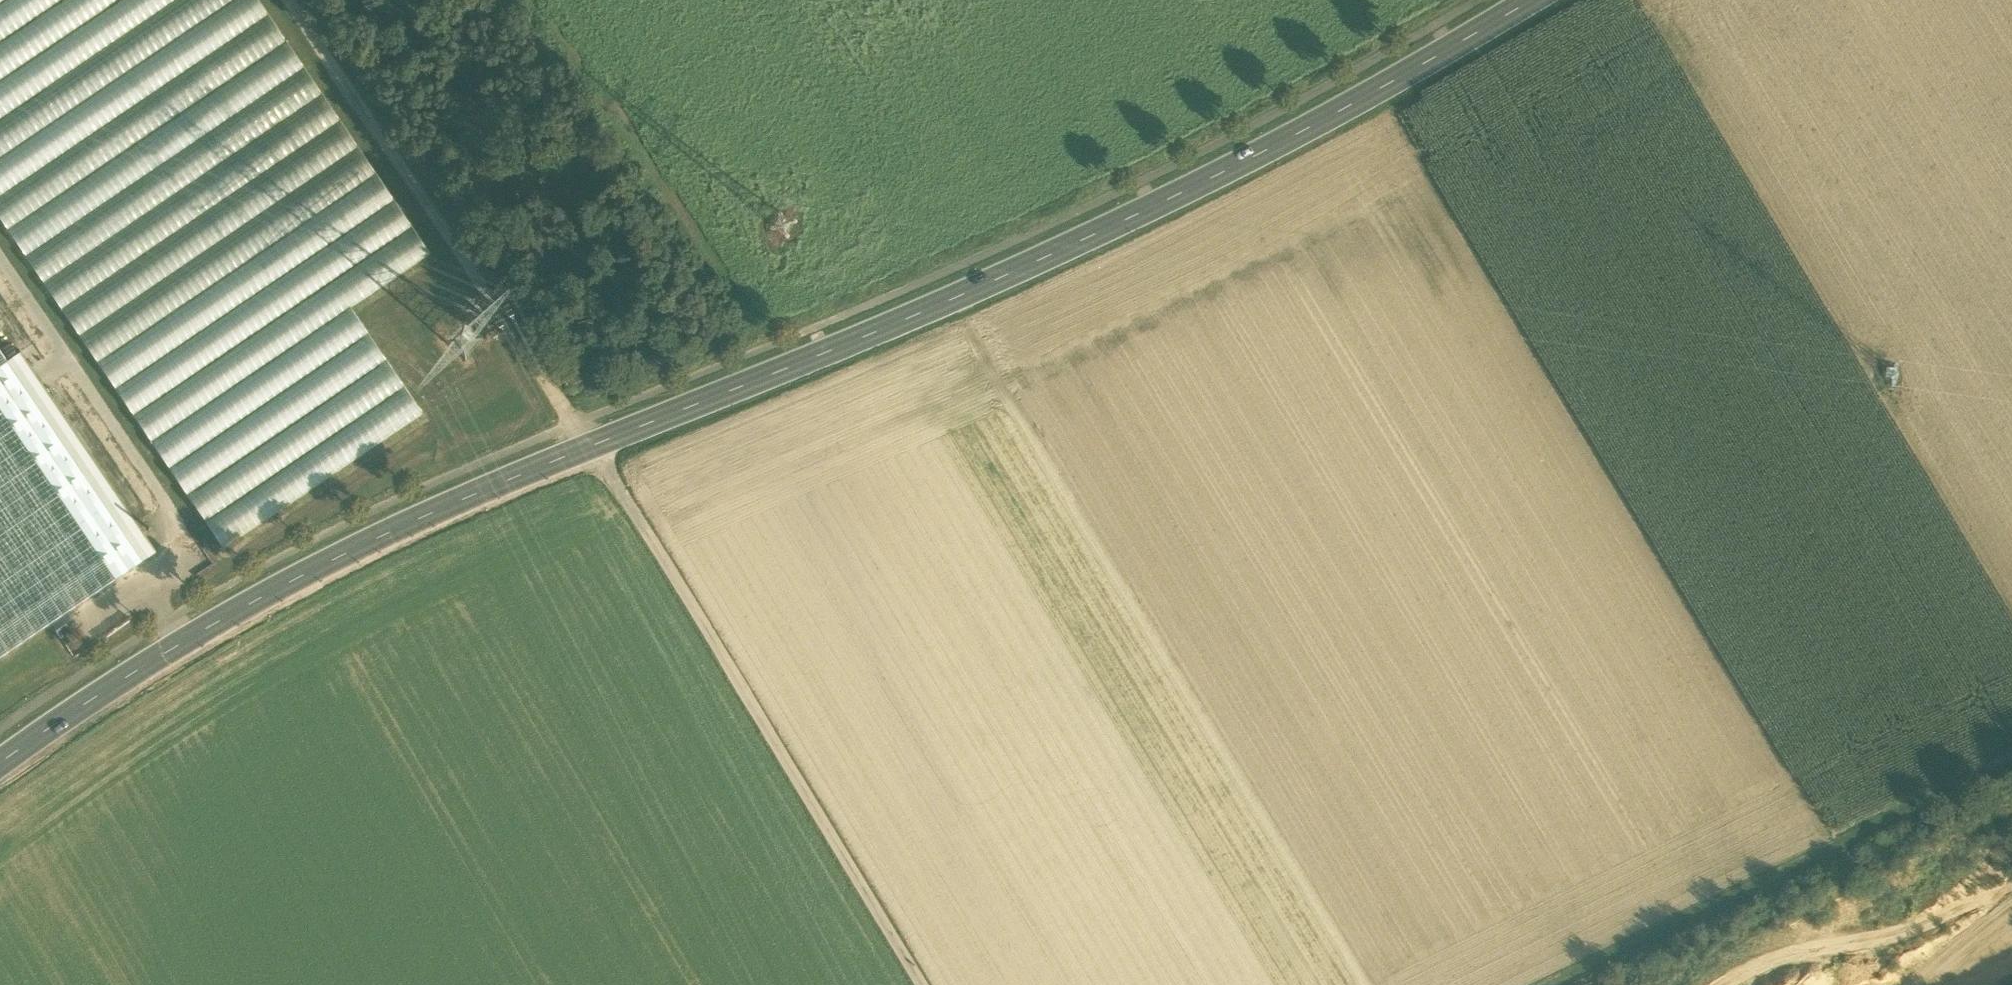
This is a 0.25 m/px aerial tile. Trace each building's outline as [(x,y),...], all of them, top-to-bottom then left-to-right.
[(223,547),(424,415),(346,312),(435,249),(261,0),(0,0),(0,228),(223,547)] [(157,552),(22,352),(9,361),(0,349),(0,659),(157,552)]
